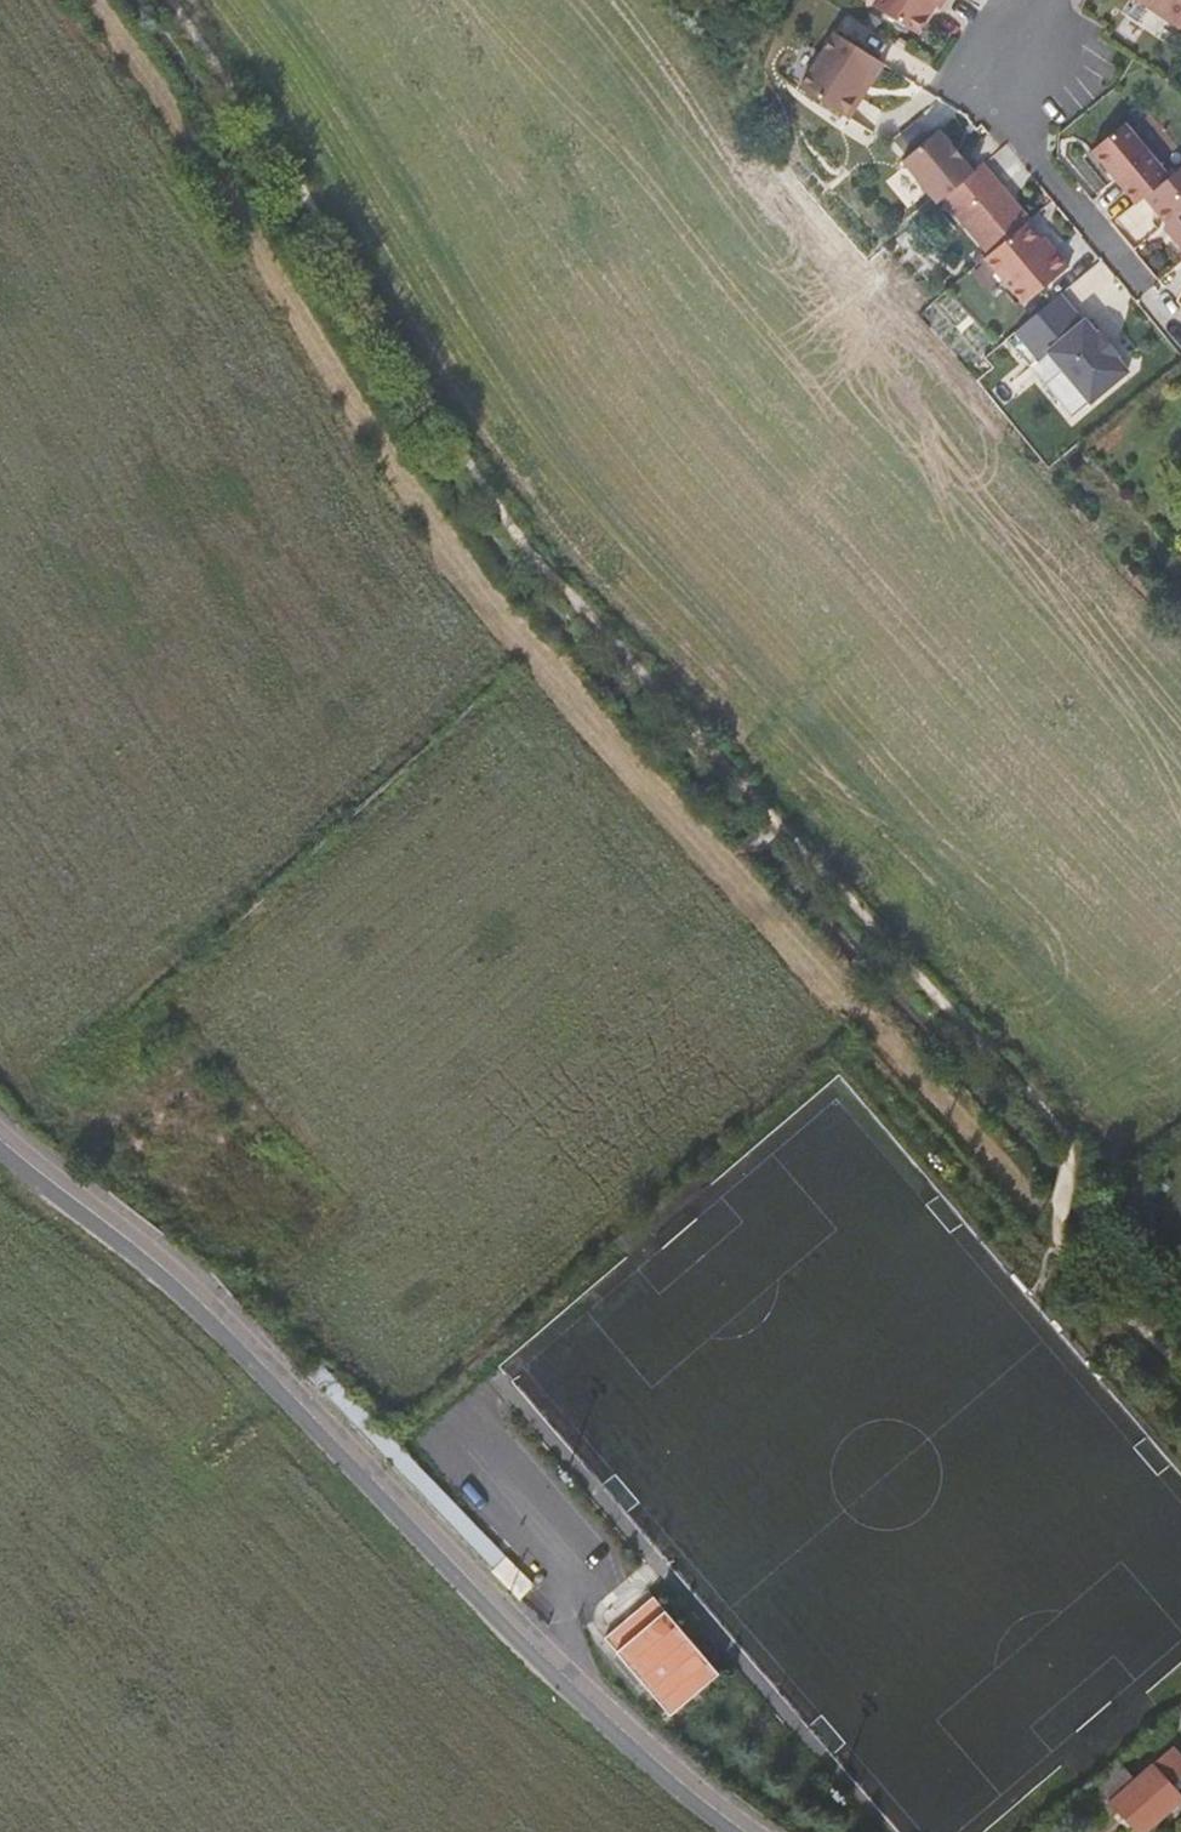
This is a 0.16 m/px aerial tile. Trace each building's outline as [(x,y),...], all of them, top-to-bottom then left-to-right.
[(923,27),(940,0),(880,0),(923,27)] [(1180,17),(1180,0),(1155,0),(1180,17)] [(858,36),(841,25),(806,82),(850,108),(872,73),(877,76),(890,55),(880,50),(858,36)] [(1151,187),(1175,167),(1130,114),(1097,142),(1142,195),(1151,187)] [(944,122),(909,153),(944,194),(948,191),(980,164),(965,146),(962,149),(956,142),(959,140),(944,122)] [(948,191),(995,246),(1032,215),(1036,212),(989,156),(980,164),(948,191)] [(1175,167),(1151,187),(1180,223),(1180,162),(1175,167)] [(1057,245),(1032,215),(995,246),(991,249),(1030,296),(1074,258),(1061,242),(1057,245)] [(1089,312),(1066,285),(1013,330),(1079,408),(1135,361),(1123,347),(1125,345),(1106,322),(1103,324),(1092,310),(1089,312)] [(769,890),(778,882),(769,872),(760,880),(769,890)] [(576,1625),(644,1699),(691,1655),(622,1582),(576,1625)] [(1139,1779),(1125,1763),(1101,1784),(1140,1831),(1180,1798),(1180,1794),(1170,1780),(1180,1771),(1180,1751),(1177,1746),(1139,1779)]
